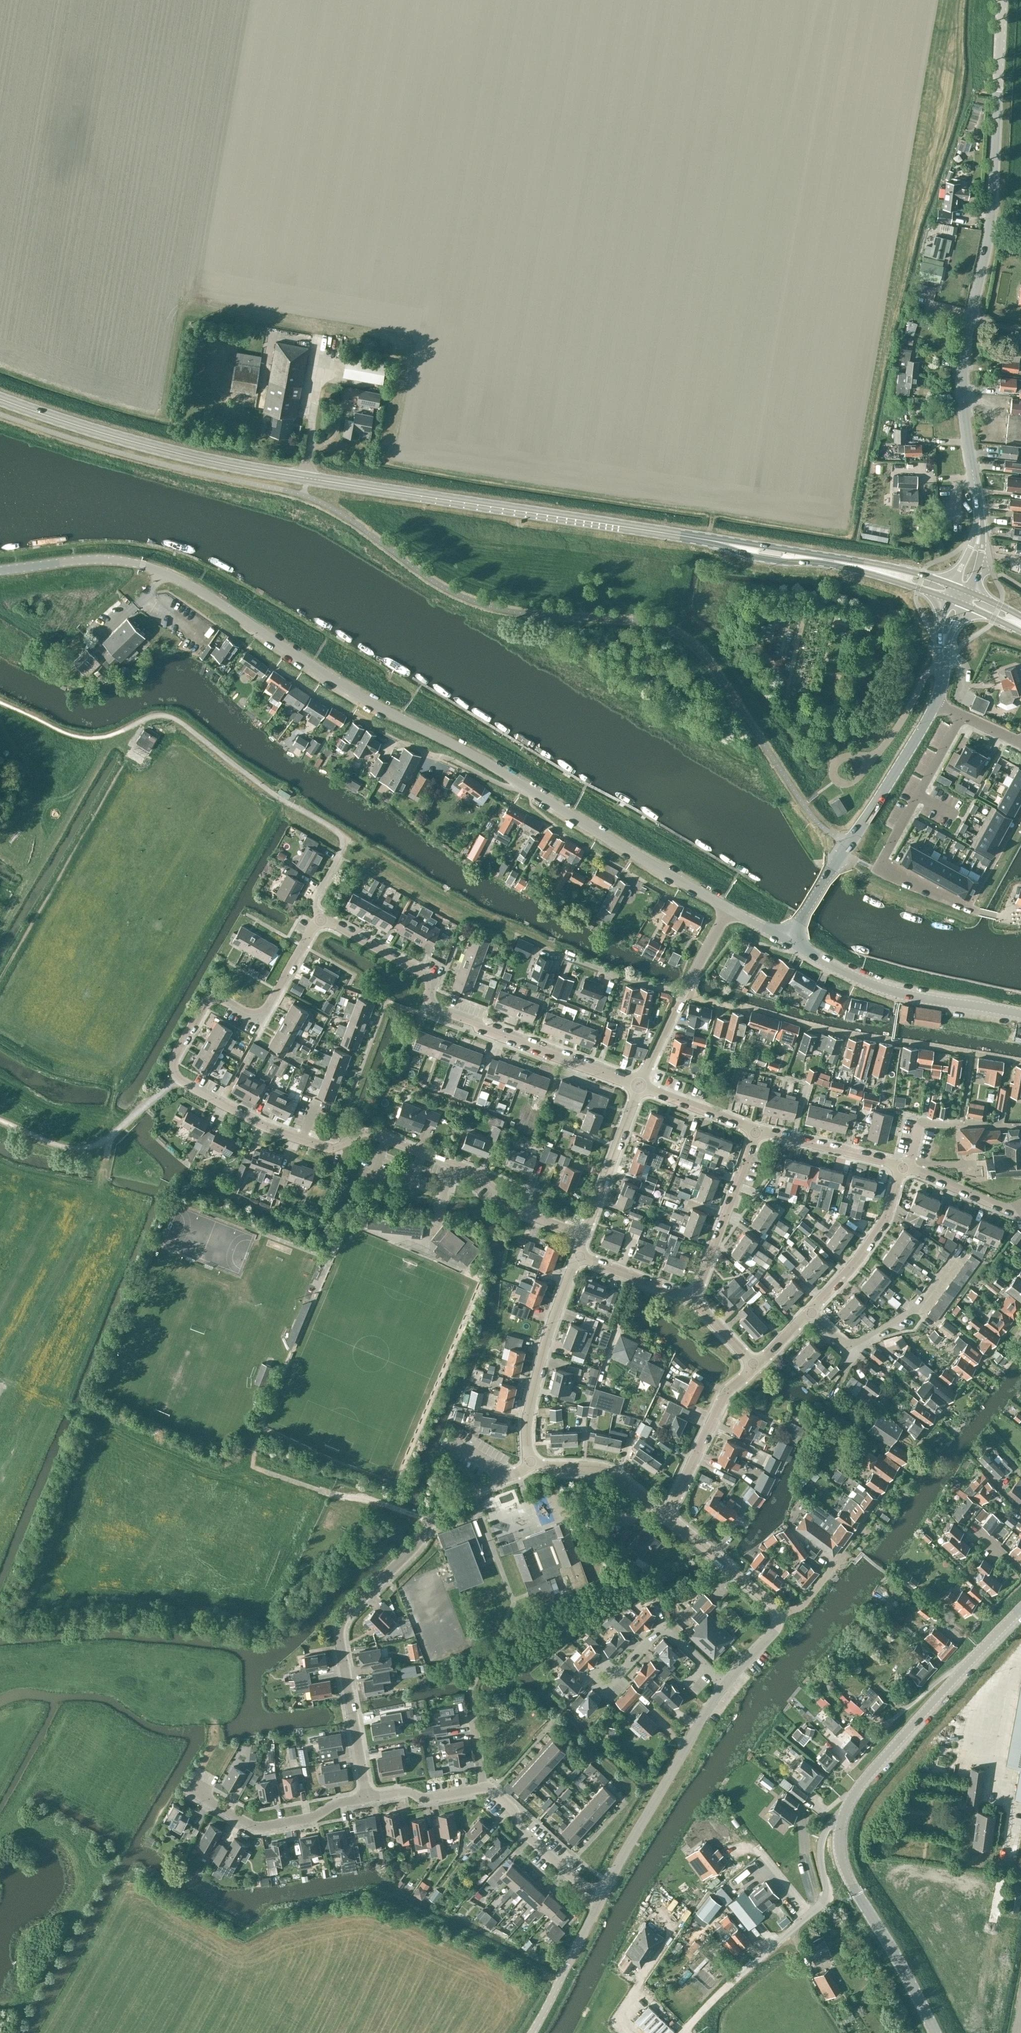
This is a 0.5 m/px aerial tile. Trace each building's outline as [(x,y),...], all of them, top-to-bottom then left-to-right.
[(957,149),(964,151),(967,142),(960,139),(957,149)] [(960,183),(959,183),(960,179),(953,178),(953,182),(946,181),(943,208),(957,209),(958,198),(968,199),(969,187),(960,186),(960,183)] [(938,210),(936,221),(950,222),(952,212),(938,210)] [(948,252),(951,240),(935,236),(932,247),(932,246),(926,245),(923,254),(929,255),(928,255),(944,259),(945,252),(948,252)] [(923,256),(918,277),(926,279),(938,282),(942,267),(932,264),(933,259),(923,256)] [(906,365),(905,373),(918,374),(919,362),(909,361),(910,356),(908,355),(908,352),(911,352),(913,339),(906,338),(905,344),(901,343),(900,351),(903,351),(903,357),(900,356),(899,364),(906,365)] [(295,418),(308,348),(276,342),(264,412),(273,413),(269,432),(289,436),(292,417),(295,418)] [(1020,357),(1004,354),(1002,370),(1017,372),(1018,370),(1020,370),(1020,364),(1019,364),(1020,357)] [(343,376),(383,383),(386,362),(347,355),(343,376)] [(232,391),(254,394),(258,367),(237,363),(232,391)] [(918,374),(905,373),(898,372),(897,378),(896,394),(909,395),(910,386),(917,387),(918,374)] [(1019,398),(1020,398),(1020,379),(1001,377),(1000,390),(1019,392),(1019,398)] [(357,403),(378,408),(381,393),(360,389),(357,403)] [(1006,437),(1020,439),(1020,400),(1012,399),(1010,413),(1009,413),(1006,437)] [(370,415),(359,413),(355,412),(354,420),(346,419),(343,435),(358,437),(360,429),(369,431),(372,415),(370,415)] [(894,442),(906,442),(906,428),(894,428),(894,442)] [(922,451),(921,449),(921,445),(898,445),(898,455),(905,455),(921,455),(921,453),(922,451)] [(1002,445),(1001,455),(1016,457),(1017,453),(1020,454),(1020,447),(1002,445)] [(1005,460),(1005,462),(1003,463),(1003,466),(1004,468),(1004,470),(1020,472),(1020,462),(1005,460)] [(917,477),(904,476),(893,476),(893,487),(900,487),(900,488),(899,493),(893,493),(892,507),(898,507),(898,508),(916,509),(917,489),(917,488),(917,477)] [(1008,477),(1007,483),(1006,484),(1005,487),(1006,488),(1006,490),(1020,491),(1020,478),(1008,477)] [(1010,498),(1010,501),(1009,502),(1008,505),(1009,507),(1009,509),(1020,510),(1020,499),(1010,498)] [(1013,512),(1013,517),(1011,517),(1010,523),(1012,523),(1012,524),(1020,525),(1020,513),(1013,512)] [(1014,528),(1014,529),(1012,531),(1012,534),(1013,536),(1013,537),(1020,539),(1020,529),(1014,528)] [(138,651),(134,647),(145,636),(128,618),(104,641),(112,649),(105,655),(108,658),(115,665),(121,659),(122,658),(126,663),(138,651)] [(212,653),(211,653),(226,664),(236,648),(231,644),(231,641),(227,638),(220,648),(216,646),(212,653)] [(209,644),(201,656),(205,659),(213,647),(209,644)] [(87,676),(100,663),(87,650),(74,662),(87,676)] [(248,673),(258,660),(247,652),(241,661),(244,663),(237,672),(240,674),(244,670),(248,673)] [(117,668),(115,665),(108,658),(102,662),(111,672),(117,668)] [(258,660),(248,673),(253,677),(257,672),(262,676),(260,679),(263,682),(267,676),(264,674),(268,667),(258,660)] [(102,666),(95,673),(104,682),(111,675),(102,666)] [(1016,666),(998,672),(1004,689),(1001,690),(999,696),(1000,701),(1005,704),(1012,702),(1014,697),(1013,694),(1020,692),(1020,683),(1016,666)] [(284,678),(274,671),(268,680),(271,682),(267,688),(274,692),(284,678)] [(274,692),(268,700),(274,703),(279,707),(282,702),(278,699),(284,691),(285,692),(291,684),(284,678),(274,692)] [(301,709),(310,696),(293,685),(284,699),(301,709)] [(976,694),(970,707),(984,713),(990,700),(976,694)] [(321,720),(328,708),(312,698),(305,709),(312,713),(309,719),(318,725),(321,719),(321,720)] [(274,703),(269,711),(274,714),(279,707),(274,703)] [(340,725),(346,716),(333,707),(327,717),(326,716),(322,723),(332,729),(336,723),(340,725)] [(294,710),(290,717),(294,719),(298,712),(294,710)] [(303,714),(299,711),(298,712),(294,719),(299,722),(303,714)] [(829,727),(835,718),(828,714),(822,723),(829,727)] [(356,742),(364,728),(354,722),(346,736),(344,734),(342,738),(341,738),(337,745),(338,746),(345,750),(348,745),(351,740),(356,742)] [(136,742),(149,750),(157,737),(144,729),(136,742)] [(374,739),(376,735),(367,730),(355,752),(363,757),(368,748),(375,752),(381,742),(374,739)] [(298,735),(293,743),(303,750),(308,741),(298,735)] [(337,745),(341,738),(336,735),(332,743),(337,745)] [(311,757),(321,743),(313,738),(306,749),(308,750),(306,753),(311,757)] [(963,773),(976,750),(965,744),(959,757),(953,754),(945,768),(951,772),(953,768),(963,773)] [(389,763),(380,781),(402,792),(421,757),(420,756),(405,748),(400,759),(393,756),(389,763)] [(976,750),(963,773),(979,782),(985,771),(979,768),(986,756),(984,755),(978,752),(976,751),(976,750)] [(315,764),(315,765),(319,767),(319,766),(324,759),(320,757),(315,764)] [(380,776),(387,762),(378,757),(371,771),(380,776)] [(1013,777),(1013,776),(1020,781),(1020,768),(1015,764),(1009,775),(1013,777)] [(421,796),(431,779),(420,773),(410,790),(421,796)] [(460,774),(453,783),(460,789),(463,787),(474,796),(473,798),(482,804),(491,792),(489,791),(486,789),(467,774),(464,777),(460,774)] [(449,788),(453,779),(445,775),(440,784),(449,788)] [(1020,793),(1020,781),(1013,776),(1013,777),(1008,786),(1020,793)] [(346,777),(342,784),(356,792),(360,785),(346,777)] [(1008,786),(1003,795),(1019,804),(1020,799),(1020,793),(1008,786)] [(1013,814),(1019,804),(1003,795),(997,805),(1013,814)] [(846,810),(845,809),(838,798),(831,802),(838,815),(846,810)] [(987,816),(1006,827),(1011,817),(992,806),(987,816)] [(525,817),(512,809),(508,807),(502,816),(505,817),(498,830),(508,835),(515,822),(520,826),(525,817)] [(535,834),(541,823),(527,815),(525,817),(520,826),(526,829),(524,832),(527,833),(530,834),(531,832),(535,834)] [(1001,836),(1006,827),(987,816),(982,825),(1001,836)] [(977,835),(996,846),(996,845),(1001,836),(982,825),(977,835)] [(557,835),(548,829),(538,845),(545,849),(541,855),(546,858),(546,859),(552,862),(558,852),(558,853),(565,841),(559,838),(554,846),(551,845),(557,835)] [(315,849),(319,842),(307,835),(303,843),(308,846),(297,864),(313,874),(324,854),(315,849)] [(991,856),(996,846),(977,835),(971,844),(991,856)] [(532,851),(538,840),(531,836),(524,847),(523,847),(520,853),(524,856),(521,861),(525,863),(532,852),(532,851)] [(483,837),(475,851),(483,855),(490,841),(483,837)] [(584,850),(567,840),(560,852),(568,856),(550,886),(559,891),(584,850)] [(901,860),(911,866),(920,849),(910,844),(901,860)] [(921,870),(929,855),(920,849),(911,866),(912,865),(921,870)] [(979,853),(977,857),(989,864),(991,860),(984,855),(979,853)] [(938,860),(929,855),(921,870),(930,876),(934,868),(939,860),(938,860)] [(940,881),(950,862),(940,856),(938,860),(939,860),(934,868),(930,876),(940,881)] [(503,860),(497,870),(504,874),(505,873),(506,874),(511,865),(503,860)] [(598,866),(590,880),(607,889),(607,888),(610,883),(611,884),(616,875),(615,875),(618,870),(601,861),(598,866)] [(958,870),(960,867),(950,862),(940,881),(949,886),(958,870)] [(292,902),(303,883),(295,878),(299,871),(286,864),(282,871),(287,874),(277,893),(292,902)] [(512,869),(506,881),(512,884),(518,872),(512,869)] [(581,885),(586,877),(574,870),(569,878),(581,885)] [(967,875),(958,870),(949,886),(958,891),(958,892),(967,875)] [(616,875),(611,884),(614,886),(618,880),(619,877),(616,875)] [(967,875),(958,892),(968,897),(977,880),(967,875)] [(368,890),(372,893),(379,881),(375,878),(371,886),(368,890)] [(522,888),(525,882),(519,879),(516,885),(522,888)] [(604,900),(599,908),(610,914),(614,916),(624,895),(627,896),(629,895),(631,891),(631,889),(628,888),(630,885),(621,880),(620,881),(618,880),(614,886),(611,884),(610,883),(607,888),(609,889),(604,900)] [(355,913),(368,890),(371,886),(366,883),(360,895),(353,892),(345,907),(355,913)] [(366,919),(374,903),(368,900),(372,893),(368,890),(355,913),(366,919)] [(392,898),(397,900),(401,893),(396,890),(392,897),(392,898)] [(392,897),(387,894),(384,899),(385,900),(381,907),(374,903),(366,919),(376,925),(389,902),(392,898),(392,897)] [(661,907),(664,901),(659,898),(656,903),(661,907)] [(666,933),(667,931),(683,906),(673,901),(672,902),(669,900),(662,911),(665,913),(662,919),(667,922),(662,930),(666,933)] [(387,931),(396,916),(390,912),(394,905),(389,902),(376,925),(387,931)] [(399,930),(411,937),(428,908),(423,905),(420,910),(416,917),(409,913),(407,916),(402,913),(395,925),(400,928),(399,930)] [(686,924),(693,912),(683,906),(667,931),(669,932),(672,931),(674,927),(680,931),(685,923),(686,924)] [(426,923),(430,916),(433,911),(428,908),(411,937),(423,944),(428,937),(434,940),(441,928),(434,925),(433,927),(426,923)] [(698,926),(703,917),(693,912),(686,924),(694,928),(692,931),(697,934),(701,928),(698,926)] [(245,949),(253,933),(241,926),(237,933),(234,940),(232,942),(245,949)] [(607,929),(604,935),(611,937),(614,931),(607,929)] [(257,956),(266,940),(253,933),(245,949),(257,956)] [(485,956),(490,942),(472,936),(467,949),(485,956)] [(519,937),(513,950),(527,956),(533,944),(519,937)] [(498,947),(501,940),(493,938),(491,944),(498,947)] [(661,943),(652,939),(648,947),(656,952),(657,950),(661,943)] [(269,963),(278,946),(266,940),(257,956),(269,963)] [(746,957),(753,946),(750,944),(743,953),(736,948),(730,957),(729,957),(720,973),(732,980),(746,957)] [(765,960),(769,954),(766,952),(765,953),(754,947),(750,954),(760,961),(762,958),(765,960)] [(480,968),(485,956),(467,949),(462,962),(480,968)] [(673,951),(668,962),(675,966),(681,954),(673,951)] [(745,985),(760,961),(750,954),(735,978),(745,985)] [(549,987),(554,974),(548,971),(552,961),(539,956),(532,975),(540,978),(538,983),(549,987)] [(495,973),(500,974),(504,963),(499,961),(495,973)] [(795,968),(787,964),(783,961),(781,965),(776,962),(769,974),(762,969),(752,987),(758,990),(760,992),(764,986),(768,988),(778,994),(795,968)] [(475,981),(480,968),(462,962),(458,974),(475,981)] [(298,969),(306,972),(308,967),(300,964),(298,969)] [(331,970),(328,971),(317,965),(310,978),(303,975),(299,982),(310,987),(313,981),(328,989),(329,989),(333,991),(335,991),(337,987),(337,985),(333,984),(338,975),(331,970)] [(827,987),(817,982),(797,970),(790,982),(797,986),(795,989),(809,996),(805,1005),(815,1010),(827,987)] [(507,981),(509,973),(503,971),(500,979),(507,981)] [(471,994),(475,981),(458,974),(453,987),(471,994)] [(559,975),(551,994),(561,998),(569,979),(559,975)] [(602,1011),(607,996),(601,994),(604,985),(586,978),(581,991),(599,998),(595,1008),(602,1011)] [(491,979),(488,986),(492,987),(493,988),(494,988),(497,981),(491,979)] [(295,983),(290,990),(298,994),(302,987),(295,983)] [(626,985),(620,1009),(634,1013),(634,1012),(635,1012),(638,1000),(651,1004),(654,992),(626,985)] [(843,1008),(848,998),(829,988),(823,999),(831,1004),(829,1008),(840,1013),(841,1013),(845,1014),(846,1010),(845,1010),(846,1009),(843,1008)] [(507,1013),(514,995),(500,990),(494,1008),(507,1013)] [(360,993),(359,997),(374,1002),(376,999),(360,993)] [(318,1003),(321,997),(315,994),(312,1000),(318,1003)] [(520,1018),(526,1000),(514,995),(507,1013),(520,1018)] [(348,1000),(347,1005),(371,1014),(376,1003),(374,1002),(359,997),(356,1003),(348,1000)] [(864,1015),(867,1002),(851,998),(848,1010),(846,1010),(845,1014),(844,1019),(852,1021),(854,1012),(864,1015)] [(533,1023),(540,1005),(526,1000),(520,1018),(533,1023)] [(634,1013),(630,1027),(645,1031),(649,1018),(648,1018),(651,1004),(638,1000),(635,1012),(634,1012),(634,1013)] [(880,1019),(883,1008),(883,1007),(868,1002),(865,1015),(880,1019)] [(309,1027),(312,1022),(305,1018),(309,1012),(294,1003),(287,1014),(309,1027)] [(689,1004),(686,1016),(690,1017),(689,1024),(699,1026),(700,1019),(709,1021),(712,1009),(689,1004)] [(913,1021),(939,1025),(941,1009),(916,1005),(915,1011),(913,1011),(913,1006),(901,1004),(899,1020),(910,1022),(911,1015),(914,1015),(913,1021)] [(371,1014),(347,1005),(345,1010),(353,1013),(350,1020),(367,1026),(371,1014)] [(886,1019),(889,1009),(883,1008),(880,1019),(883,1019),(883,1018),(886,1019)] [(554,1034),(561,1017),(548,1012),(541,1029),(554,1034)] [(780,1021),(766,1017),(753,1012),(748,1025),(760,1029),(759,1035),(774,1040),(780,1021)] [(730,1021),(717,1017),(713,1034),(737,1040),(739,1032),(743,1033),(746,1023),(742,1022),(743,1016),(732,1013),(730,1021)] [(307,1031),(309,1027),(287,1014),(282,1024),(297,1033),(300,1027),(307,1031)] [(567,1039),(573,1021),(561,1017),(554,1034),(567,1039)] [(363,1038),(367,1026),(350,1020),(348,1026),(340,1023),(338,1028),(363,1038)] [(233,1045),(236,1040),(229,1036),(233,1030),(218,1021),(211,1032),(233,1045)] [(580,1044),(586,1026),(573,1021),(567,1039),(580,1044)] [(800,1027),(799,1027),(782,1021),(779,1031),(777,1038),(794,1044),(800,1027)] [(320,1033),(323,1027),(315,1023),(312,1028),(320,1033)] [(293,1040),(297,1033),(282,1024),(276,1035),(297,1048),(300,1043),(293,1040)] [(598,1034),(599,1031),(586,1026),(580,1044),(593,1049),(594,1044),(598,1045),(602,1035),(598,1034)] [(616,1030),(608,1027),(603,1043),(612,1045),(616,1030)] [(358,1049),(363,1038),(338,1028),(336,1033),(344,1036),(342,1043),(358,1049)] [(426,1054),(432,1036),(420,1031),(413,1049),(426,1054)] [(231,1049),(233,1045),(211,1032),(205,1042),(221,1051),(224,1045),(231,1049)] [(812,1052),(817,1036),(805,1033),(798,1057),(804,1059),(806,1051),(812,1052)] [(825,1049),(829,1036),(822,1034),(817,1049),(824,1052),(825,1049)] [(295,1052),(297,1048),(276,1035),(270,1046),(285,1055),(288,1048),(295,1052)] [(693,1035),(692,1042),(705,1045),(707,1038),(693,1035)] [(838,1053),(843,1039),(829,1035),(829,1036),(825,1049),(832,1052),(829,1061),(836,1063),(839,1054),(838,1053)] [(439,1059),(445,1041),(432,1036),(426,1054),(439,1059)] [(675,1038),(669,1060),(681,1063),(684,1055),(691,1057),(693,1047),(686,1045),(687,1041),(675,1038)] [(855,1066),(862,1040),(849,1039),(842,1068),(850,1070),(851,1065),(855,1066)] [(627,1040),(624,1053),(633,1056),(643,1059),(648,1048),(636,1045),(637,1042),(627,1040)] [(451,1063),(458,1045),(445,1041),(439,1059),(451,1063)] [(876,1042),(864,1041),(861,1051),(873,1054),(876,1042)] [(217,1057),(221,1051),(205,1042),(199,1053),(221,1065),(224,1061),(217,1057)] [(884,1076),(892,1044),(880,1043),(872,1074),(884,1076)] [(300,1049),(308,1053),(310,1049),(303,1044),(300,1049)] [(464,1068),(470,1050),(458,1045),(451,1063),(464,1068)] [(915,1067),(918,1050),(904,1047),(900,1066),(908,1067),(908,1071),(914,1072),(914,1075),(922,1076),(923,1068),(916,1067),(915,1067)] [(347,1067),(352,1055),(335,1049),(333,1056),(325,1053),(323,1058),(347,1067)] [(941,1064),(931,1063),(933,1051),(919,1049),(916,1067),(923,1068),(923,1067),(940,1070),(941,1064)] [(250,1064),(256,1053),(250,1050),(244,1061),(250,1064)] [(304,1059),(307,1054),(300,1050),(297,1055),(304,1059)] [(477,1071),(483,1055),(470,1050),(464,1068),(477,1073),(477,1071)] [(873,1054),(861,1051),(855,1075),(865,1078),(866,1074),(868,1075),(873,1054)] [(404,1070),(410,1055),(403,1052),(398,1068),(404,1070)] [(219,1070),(221,1065),(199,1053),(193,1064),(208,1073),(212,1066),(219,1070)] [(756,1062),(766,1065),(768,1058),(758,1054),(756,1062)] [(343,1078),(347,1067),(323,1058),(321,1063),(329,1065),(327,1072),(343,1078)] [(959,1083),(963,1059),(953,1058),(951,1074),(947,1074),(945,1089),(951,1090),(952,1082),(959,1083)] [(1004,1062),(979,1058),(977,1070),(987,1072),(985,1082),(999,1084),(1001,1074),(1002,1074),(1004,1062)] [(280,1066),(276,1074),(281,1077),(287,1066),(290,1068),(292,1064),(289,1063),(284,1060),(280,1066)] [(770,1060),(768,1066),(777,1069),(779,1063),(770,1060)] [(506,1083),(512,1065),(499,1061),(496,1069),(497,1070),(493,1079),(506,1083)] [(276,1074),(280,1066),(274,1063),(268,1074),(274,1077),(276,1074)] [(518,1088),(525,1070),(512,1065),(506,1083),(518,1088)] [(497,1070),(496,1069),(489,1067),(486,1078),(493,1080),(493,1079),(497,1070)] [(254,1078),(253,1077),(255,1073),(245,1068),(242,1072),(232,1090),(244,1096),(254,1078)] [(814,1083),(814,1081),(816,1076),(818,1071),(809,1068),(805,1080),(814,1083)] [(221,1080),(227,1084),(228,1082),(233,1073),(226,1070),(221,1080)] [(531,1093),(538,1075),(525,1070),(518,1088),(531,1093)] [(304,1090),(310,1074),(303,1072),(298,1088),(304,1090)] [(339,1090),(343,1078),(327,1072),(324,1079),(316,1076),(314,1081),(339,1090)] [(544,1097),(551,1080),(538,1075),(531,1093),(544,1097)] [(438,1091),(442,1080),(432,1077),(428,1088),(438,1091)] [(741,1101),(747,1078),(743,1077),(742,1080),(738,1079),(733,1099),(741,1101)] [(818,1077),(816,1083),(828,1087),(830,1081),(828,1080),(818,1077)] [(263,1083),(265,1080),(262,1078),(260,1081),(254,1078),(244,1096),(255,1102),(265,1084),(263,1083)] [(754,1083),(751,1082),(752,1079),(747,1078),(741,1101),(749,1103),(754,1083)] [(830,1081),(828,1087),(841,1091),(844,1083),(831,1079),(830,1081)] [(757,1105),(762,1081),(758,1080),(757,1084),(754,1083),(749,1103),(757,1105)] [(335,1101),(339,1090),(314,1081),(313,1085),(321,1088),(318,1095),(335,1101)] [(603,1116),(609,1099),(588,1091),(562,1081),(554,1102),(582,1113),(583,1110),(588,1111),(582,1127),(597,1133),(603,1116)] [(769,1087),(766,1086),(767,1083),(762,1081),(757,1105),(764,1107),(768,1093),(769,1087)] [(285,1092),(281,1090),(276,1088),(274,1092),(272,1091),(264,1109),(275,1114),(285,1092)] [(856,1097),(858,1090),(852,1088),(850,1096),(856,1097)] [(481,1090),(476,1103),(484,1106),(486,1107),(489,1100),(486,1100),(489,1093),(481,1090)] [(770,1114),(776,1091),(771,1090),(771,1093),(768,1093),(764,1107),(762,1113),(770,1114)] [(862,1099),(864,1091),(858,1090),(856,1097),(862,1099)] [(783,1096),(780,1096),(780,1092),(776,1091),(770,1114),(778,1116),(783,1096)] [(287,1120),(296,1101),(288,1098),(290,1094),(285,1092),(275,1114),(287,1120)] [(879,1103),(880,1096),(865,1092),(864,1100),(879,1103)] [(931,1099),(927,1115),(936,1117),(940,1101),(939,1101),(941,1094),(933,1092),(932,1099),(931,1099)] [(785,1118),(791,1095),(787,1094),(786,1097),(783,1096),(778,1116),(785,1118)] [(798,1100),(795,1099),(796,1096),(791,1095),(785,1118),(794,1120),(798,1100)] [(902,1098),(896,1097),(895,1106),(904,1107),(905,1104),(902,1103),(902,1098)] [(178,1109),(185,1113),(188,1107),(181,1103),(178,1109)] [(436,1127),(441,1115),(428,1111),(428,1112),(405,1104),(399,1120),(412,1124),(410,1129),(420,1132),(424,1123),(436,1127)] [(978,1104),(977,1107),(969,1105),(967,1114),(981,1117),(984,1105),(978,1104)] [(819,1126),(823,1108),(810,1105),(805,1123),(819,1126)] [(941,1105),(939,1116),(947,1118),(949,1106),(941,1105)] [(837,1111),(834,1111),(823,1108),(819,1126),(832,1130),(837,1111)] [(202,1148),(210,1132),(205,1129),(209,1122),(190,1111),(183,1125),(191,1129),(189,1133),(198,1138),(193,1147),(199,1150),(201,1147),(202,1148)] [(847,1124),(850,1114),(837,1111),(832,1130),(846,1133),(848,1124),(847,1124)] [(890,1129),(893,1116),(875,1111),(872,1125),(890,1129)] [(652,1112),(648,1123),(671,1132),(673,1126),(662,1122),(664,1116),(652,1112)] [(854,1125),(857,1114),(855,1114),(850,1113),(850,1114),(847,1124),(848,1124),(854,1125)] [(561,1130),(572,1134),(575,1128),(563,1123),(561,1130)] [(671,1132),(648,1123),(644,1136),(655,1140),(658,1133),(669,1137),(670,1133),(671,1132)] [(684,1123),(680,1134),(686,1137),(691,1125),(684,1123)] [(886,1143),(890,1129),(872,1125),(868,1138),(886,1143)] [(499,1141),(503,1130),(497,1127),(493,1139),(499,1141)] [(1000,1130),(991,1130),(985,1131),(984,1127),(960,1129),(961,1152),(985,1151),(985,1142),(1005,1141),(1007,1141),(1007,1139),(1010,1139),(1010,1140),(1019,1140),(1019,1139),(1020,1138),(1019,1128),(1008,1129),(1009,1131),(1000,1131),(1000,1130)] [(704,1146),(709,1133),(698,1129),(693,1142),(698,1144),(696,1149),(699,1150),(701,1151),(703,1146),(704,1146)] [(230,1155),(237,1142),(218,1131),(216,1135),(210,1132),(202,1148),(207,1150),(210,1144),(211,1145),(230,1155)] [(716,1151),(721,1138),(709,1133),(704,1146),(703,1146),(701,1151),(706,1153),(708,1148),(715,1150),(716,1151)] [(492,1143),(469,1134),(463,1149),(487,1158),(492,1143)] [(588,1155),(593,1142),(578,1136),(573,1149),(588,1155)] [(686,1137),(679,1156),(681,1157),(686,1158),(693,1140),(686,1137)] [(729,1155),(733,1142),(721,1138),(716,1151),(715,1150),(711,1161),(712,1161),(716,1163),(720,1152),(729,1155)] [(986,1158),(986,1168),(995,1168),(995,1172),(1013,1171),(1013,1173),(1015,1173),(1015,1171),(1019,1171),(1019,1172),(1020,1172),(1020,1171),(1020,1138),(1019,1139),(1019,1140),(1010,1140),(1010,1139),(1007,1139),(1007,1141),(1005,1141),(1003,1142),(1004,1144),(1005,1144),(1005,1150),(1000,1150),(998,1150),(998,1151),(995,1151),(995,1150),(992,1150),(993,1158),(986,1158)] [(545,1145),(539,1160),(545,1162),(545,1160),(550,1149),(551,1147),(545,1145)] [(663,1156),(651,1151),(640,1147),(635,1159),(657,1167),(659,1168),(663,1156)] [(269,1163),(273,1152),(262,1148),(260,1152),(256,1151),(252,1159),(244,1156),(241,1162),(243,1163),(234,1183),(241,1186),(249,1165),(260,1169),(264,1161),(269,1163)] [(550,1149),(545,1160),(553,1163),(557,1152),(550,1149)] [(512,1151),(507,1165),(530,1174),(535,1160),(520,1153),(512,1151)] [(278,1172),(284,1156),(273,1152),(269,1163),(264,1161),(260,1169),(262,1170),(258,1180),(261,1181),(265,1171),(272,1173),(273,1170),(278,1172)] [(679,1156),(672,1153),(669,1161),(676,1164),(679,1156)] [(568,1167),(571,1159),(562,1156),(559,1163),(568,1167)] [(681,1157),(679,1163),(691,1168),(694,1161),(686,1158),(681,1157)] [(655,1172),(657,1167),(635,1159),(631,1171),(641,1174),(643,1168),(655,1172)] [(791,1193),(798,1161),(786,1159),(783,1173),(789,1175),(788,1180),(787,1180),(784,1191),(778,1190),(777,1197),(788,1200),(790,1193),(791,1193)] [(810,1164),(798,1161),(791,1193),(796,1195),(799,1182),(805,1183),(806,1179),(807,1179),(810,1164)] [(309,1186),(315,1170),(307,1167),(306,1168),(294,1164),(292,1171),(285,1168),(282,1177),(280,1183),(286,1185),(288,1179),(309,1186)] [(574,1191),(582,1172),(569,1167),(562,1186),(574,1191)] [(820,1167),(817,1181),(823,1183),(817,1206),(822,1207),(826,1189),(828,1184),(829,1184),(832,1170),(820,1167)] [(828,1184),(826,1189),(832,1191),(833,1185),(840,1187),(844,1172),(832,1170),(829,1184),(828,1184)] [(697,1180),(696,1183),(715,1190),(720,1179),(700,1171),(697,1180)] [(644,1174),(641,1181),(653,1185),(655,1186),(657,1179),(644,1174)] [(280,1183),(282,1177),(275,1175),(268,1196),(272,1197),(272,1196),(274,1197),(279,1183),(280,1183)] [(857,1209),(865,1178),(854,1175),(850,1189),(856,1191),(850,1215),(856,1216),(857,1209)] [(865,1178),(857,1209),(862,1211),(866,1193),(874,1195),(877,1180),(865,1178)] [(626,1181),(622,1194),(638,1200),(643,1202),(649,1204),(652,1197),(637,1191),(639,1186),(626,1181)] [(639,1187),(650,1191),(653,1185),(641,1181),(639,1187)] [(711,1202),(715,1190),(696,1183),(695,1185),(694,1188),(700,1190),(698,1197),(711,1202)] [(678,1196),(681,1197),(688,1199),(691,1193),(680,1189),(678,1196)] [(826,1189),(822,1207),(827,1208),(832,1191),(826,1189)] [(681,1197),(678,1196),(665,1191),(663,1197),(679,1203),(681,1197)] [(917,1224),(930,1196),(918,1191),(911,1206),(915,1208),(913,1213),(909,1210),(905,1218),(914,1222),(917,1224)] [(638,1200),(622,1194),(617,1206),(630,1210),(632,1204),(636,1205),(636,1204),(638,1200)] [(934,1216),(941,1201),(930,1196),(917,1224),(914,1222),(913,1226),(919,1228),(923,1218),(926,1219),(928,1214),(934,1216)] [(663,1199),(661,1203),(671,1207),(672,1202),(663,1199)] [(841,1200),(838,1212),(845,1214),(847,1202),(841,1200)] [(772,1221),(778,1212),(766,1203),(759,1213),(772,1221)] [(292,1212),(300,1215),(302,1207),(295,1205),(292,1212)] [(949,1237),(961,1209),(950,1205),(943,1220),(949,1223),(947,1227),(948,1228),(944,1235),(948,1237),(949,1237)] [(702,1226),(707,1213),(694,1208),(691,1215),(685,1213),(684,1215),(683,1218),(702,1226)] [(944,1246),(951,1251),(957,1243),(952,1240),(955,1232),(957,1232),(959,1227),(965,1230),(972,1214),(961,1209),(949,1237),(948,1237),(944,1246)] [(628,1216),(641,1221),(643,1214),(630,1210),(628,1216)] [(841,1223),(838,1221),(841,1216),(832,1211),(828,1217),(834,1220),(832,1223),(838,1227),(835,1233),(847,1241),(854,1231),(841,1223)] [(945,1214),(940,1212),(936,1222),(941,1224),(945,1214)] [(776,1224),(772,1221),(759,1213),(753,1223),(765,1231),(769,1226),(773,1229),(773,1228),(783,1235),(786,1231),(776,1224)] [(846,1214),(843,1218),(850,1223),(853,1219),(846,1214)] [(422,1239),(423,1227),(413,1226),(414,1223),(384,1220),(385,1218),(370,1216),(368,1228),(383,1230),(382,1232),(412,1235),(411,1238),(422,1239)] [(698,1237),(702,1226),(683,1218),(682,1220),(681,1224),(687,1226),(684,1232),(698,1237)] [(978,1256),(993,1223),(982,1218),(975,1235),(979,1237),(977,1241),(979,1242),(974,1253),(978,1256)] [(653,1226),(668,1232),(670,1225),(656,1219),(653,1226)] [(776,1224),(786,1231),(789,1226),(779,1219),(776,1224)] [(474,1241),(458,1229),(446,1220),(430,1239),(437,1245),(436,1246),(450,1257),(451,1256),(458,1261),(459,1259),(467,1266),(481,1249),(472,1243),(474,1241)] [(635,1233),(640,1222),(634,1220),(630,1231),(635,1233)] [(797,1226),(808,1235),(813,1229),(802,1220),(797,1226)] [(820,1229),(823,1224),(817,1220),(814,1225),(820,1229)] [(641,1235),(645,1224),(640,1222),(635,1233),(641,1235)] [(997,1244),(1004,1228),(993,1223),(978,1256),(981,1258),(987,1245),(989,1246),(991,1242),(997,1244)] [(826,1233),(829,1229),(829,1228),(823,1224),(820,1229),(825,1232),(826,1233)] [(913,1227),(910,1231),(919,1236),(921,1233),(913,1227)] [(847,1241),(835,1233),(829,1229),(826,1233),(825,1232),(825,1233),(831,1237),(828,1243),(840,1251),(847,1241)] [(914,1244),(918,1239),(904,1229),(897,1239),(921,1255),(923,1252),(917,1247),(918,1246),(914,1244)] [(1010,1240),(1015,1244),(1020,1236),(1020,1231),(1018,1229),(1010,1240)] [(619,1251),(624,1237),(620,1236),(621,1233),(612,1230),(611,1232),(608,1231),(603,1245),(619,1251)] [(671,1255),(678,1236),(670,1233),(662,1256),(669,1258),(665,1268),(673,1272),(674,1269),(684,1273),(689,1262),(671,1255)] [(754,1247),(758,1241),(746,1233),(739,1243),(770,1263),(773,1259),(754,1247)] [(803,1241),(812,1249),(817,1245),(807,1236),(803,1241)] [(651,1263),(656,1249),(663,1252),(667,1241),(665,1241),(660,1239),(658,1238),(654,1248),(653,1248),(654,1245),(644,1241),(643,1244),(640,1243),(635,1257),(651,1263)] [(771,1243),(763,1238),(760,1243),(768,1248),(771,1243)] [(533,1251),(557,1261),(561,1249),(549,1244),(547,1250),(539,1247),(534,1245),(535,1242),(526,1239),(523,1248),(531,1251),(533,1251)] [(918,1259),(921,1255),(897,1239),(890,1249),(904,1259),(908,1254),(911,1256),(912,1255),(918,1259)] [(739,1243),(732,1253),(744,1261),(749,1264),(753,1264),(755,1261),(763,1266),(761,1269),(764,1271),(766,1268),(770,1263),(739,1243)] [(796,1256),(800,1252),(795,1247),(791,1251),(796,1256)] [(942,1248),(940,1252),(947,1257),(950,1253),(942,1248)] [(818,1253),(817,1253),(813,1249),(809,1253),(814,1257),(810,1262),(820,1272),(829,1263),(818,1253)] [(904,1259),(890,1249),(884,1259),(898,1268),(901,1264),(904,1266),(905,1265),(919,1275),(918,1276),(920,1278),(924,1273),(915,1266),(904,1259)] [(552,1272),(557,1261),(533,1251),(531,1251),(529,1257),(535,1259),(533,1265),(552,1272)] [(781,1252),(777,1256),(783,1262),(787,1258),(781,1252)] [(801,1261),(804,1257),(805,1257),(800,1252),(796,1256),(801,1261)] [(976,1266),(980,1261),(972,1255),(968,1260),(976,1266)] [(810,1262),(809,1262),(804,1257),(801,1261),(806,1265),(802,1270),(812,1281),(820,1272),(810,1262)] [(973,1271),(976,1266),(968,1260),(964,1265),(973,1271)] [(969,1276),(973,1271),(964,1265),(961,1270),(969,1276)] [(883,1287),(891,1278),(878,1267),(870,1276),(883,1287)] [(965,1281),(969,1276),(961,1270),(957,1275),(965,1281)] [(769,1273),(766,1277),(771,1282),(775,1278),(769,1273)] [(961,1286),(965,1281),(957,1275),(953,1280),(961,1286)] [(883,1288),(883,1287),(870,1276),(862,1286),(875,1297),(879,1292),(882,1295),(883,1294),(889,1298),(887,1301),(897,1308),(901,1302),(892,1295),(886,1289),(885,1290),(883,1288)] [(1016,1276),(1008,1286),(997,1277),(993,1282),(1002,1288),(1005,1291),(1006,1289),(1020,1301),(1020,1279),(1016,1276)] [(771,1282),(776,1287),(780,1283),(775,1278),(771,1282)] [(544,1296),(548,1284),(536,1279),(534,1285),(520,1280),(518,1286),(544,1296)] [(728,1285),(717,1295),(728,1308),(740,1298),(739,1296),(741,1295),(747,1301),(759,1290),(754,1284),(753,1284),(747,1289),(746,1291),(734,1279),(727,1284),(728,1285)] [(796,1299),(804,1290),(793,1279),(785,1288),(796,1299)] [(995,1293),(999,1288),(988,1279),(984,1284),(995,1293)] [(580,1301),(587,1304),(590,1297),(601,1301),(606,1287),(588,1280),(580,1301)] [(749,1280),(743,1285),(747,1289),(753,1284),(749,1280)] [(755,1284),(763,1293),(768,1288),(760,1280),(755,1284)] [(958,1291),(961,1286),(953,1280),(950,1285),(958,1291)] [(954,1296),(958,1291),(950,1285),(946,1290),(954,1296)] [(544,1296),(518,1286),(516,1291),(522,1293),(519,1299),(539,1307),(544,1296)] [(886,1289),(892,1295),(895,1291),(888,1286),(886,1289)] [(787,1307),(796,1299),(785,1288),(776,1297),(787,1307)] [(1005,1291),(1002,1288),(999,1291),(1007,1297),(999,1307),(1014,1318),(1020,1309),(1020,1303),(1005,1291)] [(615,1303),(619,1292),(613,1290),(608,1301),(615,1303)] [(950,1301),(954,1296),(946,1290),(942,1295),(950,1301)] [(861,1309),(866,1304),(855,1293),(847,1303),(857,1312),(857,1313),(861,1317),(860,1317),(866,1323),(869,1319),(864,1314),(865,1313),(861,1309)] [(947,1306),(950,1301),(942,1295),(938,1300),(947,1306)] [(312,1300),(303,1303),(287,1340),(291,1348),(292,1348),(312,1300)] [(943,1311),(947,1306),(938,1300),(935,1305),(943,1311)] [(767,1301),(763,1305),(767,1309),(771,1305),(767,1301)] [(607,1314),(609,1307),(600,1303),(598,1310),(607,1314)] [(749,1303),(740,1312),(745,1317),(741,1321),(757,1338),(768,1327),(752,1310),(754,1308),(749,1303)] [(857,1312),(847,1303),(838,1312),(849,1322),(857,1313),(857,1312)] [(957,1304),(952,1312),(958,1316),(961,1311),(965,1313),(967,1311),(957,1304)] [(939,1316),(943,1311),(935,1305),(931,1310),(939,1316)] [(524,1306),(520,1316),(526,1318),(530,1308),(524,1306)] [(730,1321),(738,1314),(733,1309),(725,1316),(730,1321)] [(1000,1336),(1012,1320),(999,1310),(997,1309),(990,1317),(990,1316),(984,1323),(992,1329),(1000,1336)] [(936,1321),(939,1316),(931,1310),(927,1315),(936,1321)] [(990,1329),(976,1319),(972,1316),(967,1321),(972,1325),(977,1328),(973,1333),(982,1340),(977,1346),(987,1354),(992,1347),(1000,1337),(990,1329)] [(869,1319),(866,1323),(871,1327),(874,1323),(869,1319)] [(957,1328),(945,1319),(938,1329),(949,1337),(957,1328)] [(591,1343),(597,1327),(585,1322),(583,1328),(572,1324),(568,1334),(591,1343)] [(937,1343),(943,1336),(937,1331),(931,1338),(937,1343)] [(585,1359),(591,1343),(568,1334),(564,1344),(575,1349),(573,1354),(585,1359)] [(621,1334),(613,1351),(614,1351),(629,1358),(626,1363),(632,1366),(631,1369),(635,1371),(637,1368),(644,1372),(641,1377),(657,1385),(665,1368),(649,1361),(653,1352),(637,1345),(638,1342),(622,1335),(621,1334)] [(502,1357),(502,1358),(509,1360),(522,1363),(525,1351),(520,1350),(523,1338),(507,1335),(504,1346),(511,1348),(508,1359),(502,1357)] [(901,1335),(894,1338),(898,1346),(904,1342),(901,1335)] [(958,1355),(959,1353),(973,1364),(981,1354),(959,1335),(954,1341),(956,1343),(953,1347),(953,1351),(958,1355)] [(810,1340),(802,1349),(815,1363),(826,1373),(830,1370),(833,1367),(830,1364),(827,1367),(820,1360),(816,1356),(821,1351),(810,1340)] [(900,1355),(915,1368),(922,1359),(907,1347),(900,1355)] [(870,1355),(879,1364),(886,1356),(876,1348),(870,1355)] [(807,1371),(815,1363),(802,1349),(793,1358),(807,1371)] [(1002,1365),(1007,1358),(996,1349),(993,1354),(996,1356),(994,1359),(1002,1365)] [(580,1363),(581,1358),(570,1355),(568,1360),(580,1363)] [(671,1361),(681,1370),(686,1365),(676,1356),(671,1361)] [(967,1378),(975,1368),(961,1356),(951,1367),(967,1378)] [(522,1363),(509,1360),(502,1358),(501,1363),(507,1364),(505,1372),(519,1375),(522,1363)] [(864,1364),(874,1373),(879,1367),(869,1358),(864,1364)] [(262,1362),(255,1382),(268,1387),(275,1367),(262,1362)] [(836,1364),(827,1374),(832,1379),(841,1369),(836,1364)] [(581,1375),(582,1369),(570,1366),(568,1372),(556,1369),(554,1380),(572,1384),(575,1374),(581,1375)] [(599,1369),(592,1367),(589,1374),(597,1376),(599,1369)] [(947,1385),(954,1377),(945,1368),(937,1377),(941,1379),(947,1385)] [(483,1371),(481,1380),(490,1382),(493,1374),(483,1371)] [(801,1376),(811,1384),(815,1380),(806,1371),(801,1376)] [(947,1385),(941,1379),(937,1377),(931,1371),(924,1379),(925,1380),(917,1391),(926,1399),(931,1391),(934,1389),(949,1402),(956,1392),(947,1385)] [(852,1375),(844,1386),(850,1390),(858,1379),(852,1375)] [(692,1377),(689,1384),(676,1377),(673,1382),(699,1394),(704,1383),(692,1377)] [(881,1389),(868,1378),(862,1386),(876,1396),(881,1389)] [(571,1390),(572,1384),(554,1380),(551,1390),(563,1393),(562,1399),(574,1402),(576,1393),(571,1390)] [(673,1382),(670,1387),(680,1392),(677,1398),(681,1400),(693,1406),(699,1394),(673,1382)] [(514,1398),(517,1387),(502,1383),(501,1390),(495,1388),(494,1393),(499,1395),(514,1398)] [(595,1387),(590,1404),(620,1412),(625,1395),(595,1387)] [(471,1389),(468,1405),(481,1408),(484,1392),(471,1389)] [(849,1403),(853,1396),(844,1390),(840,1397),(849,1403)] [(936,1414),(945,1402),(932,1392),(925,1401),(920,1398),(918,1400),(925,1405),(936,1414)] [(511,1410),(514,1398),(499,1395),(496,1407),(511,1410)] [(929,1424),(936,1415),(917,1401),(918,1400),(913,1397),(910,1402),(914,1405),(910,1410),(929,1424)] [(687,1419),(679,1415),(683,1406),(671,1400),(666,1410),(671,1412),(665,1426),(670,1429),(669,1430),(679,1435),(687,1419)] [(578,1404),(576,1414),(587,1415),(589,1405),(578,1404)] [(589,1405),(588,1415),(596,1417),(598,1406),(589,1405)] [(561,1408),(549,1408),(550,1420),(561,1419),(561,1408)] [(763,1419),(743,1409),(738,1419),(758,1429),(759,1426),(763,1428),(767,1421),(763,1419)] [(928,1427),(915,1418),(904,1409),(897,1419),(900,1421),(899,1423),(919,1439),(928,1427)] [(507,1424),(496,1421),(497,1417),(482,1415),(483,1412),(476,1411),(474,1424),(479,1425),(478,1432),(491,1434),(491,1433),(505,1436),(507,1424)] [(455,1420),(461,1421),(463,1414),(457,1412),(455,1420)] [(902,1428),(901,1427),(880,1413),(869,1429),(889,1443),(890,1442),(891,1443),(902,1428)] [(626,1416),(624,1422),(632,1424),(634,1418),(626,1416)] [(756,1433),(758,1429),(738,1419),(733,1429),(753,1439),(756,1433)] [(804,1428),(788,1420),(783,1430),(796,1437),(794,1440),(797,1442),(804,1428)] [(635,1431),(647,1437),(652,1428),(640,1422),(635,1431)] [(576,1437),(581,1437),(581,1432),(563,1433),(564,1444),(577,1444),(576,1437)] [(605,1447),(608,1436),(592,1432),(591,1438),(595,1439),(594,1445),(605,1447)] [(552,1445),(564,1444),(563,1433),(546,1433),(546,1439),(551,1439),(552,1445)] [(624,1445),(626,1440),(608,1436),(605,1447),(618,1450),(620,1445),(624,1445)] [(657,1443),(669,1451),(674,1444),(663,1436),(657,1443)] [(745,1455),(748,1449),(728,1439),(722,1450),(736,1456),(738,1451),(745,1455)] [(781,1440),(774,1454),(785,1459),(792,1445),(781,1440)] [(896,1446),(891,1443),(884,1452),(901,1464),(909,1454),(896,1446)] [(643,1463),(650,1454),(635,1444),(632,1448),(636,1451),(633,1455),(643,1463)] [(734,1460),(736,1456),(722,1450),(718,1460),(738,1470),(741,1463),(734,1460)] [(880,1452),(877,1456),(869,1450),(861,1460),(875,1471),(866,1482),(880,1493),(888,1483),(887,1483),(900,1466),(891,1459),(884,1454),(884,1455),(880,1452)] [(1008,1465),(1009,1465),(1002,1458),(998,1463),(986,1450),(978,1458),(997,1477),(1005,1468),(1009,1472),(1012,1469),(1008,1465)] [(662,1468),(665,1464),(650,1454),(643,1463),(654,1470),(657,1465),(662,1468)] [(770,1454),(764,1467),(775,1472),(781,1460),(770,1454)] [(819,1475),(809,1468),(805,1474),(815,1481),(819,1475)] [(775,1475),(765,1470),(762,1477),(763,1477),(757,1489),(766,1493),(775,1475)] [(841,1482),(846,1476),(838,1470),(833,1476),(841,1482)] [(977,1491),(989,1478),(982,1471),(970,1484),(964,1490),(971,1496),(977,1491)] [(721,1479),(733,1485),(736,1477),(725,1472),(721,1479)] [(702,1473),(699,1478),(710,1483),(712,1478),(702,1473)] [(877,1498),(864,1489),(866,1487),(847,1474),(846,1476),(841,1482),(851,1490),(847,1494),(850,1496),(868,1510),(877,1498)] [(1020,1500),(1020,1478),(1020,1477),(1017,1481),(1008,1492),(1019,1502),(1020,1500)] [(953,1483),(958,1487),(962,1483),(956,1478),(953,1483)] [(800,1480),(796,1486),(799,1489),(804,1482),(800,1480)] [(987,1498),(996,1489),(988,1482),(979,1491),(978,1491),(973,1496),(982,1504),(987,1498)] [(982,1507),(968,1496),(968,1495),(958,1487),(953,1483),(949,1488),(955,1493),(956,1492),(964,1499),(952,1514),(962,1522),(973,1508),(976,1510),(974,1513),(976,1514),(982,1507)] [(719,1487),(705,1505),(713,1512),(722,1500),(719,1498),(724,1491),(719,1487)] [(754,1490),(747,1500),(756,1506),(763,1497),(754,1490)] [(850,1496),(835,1517),(852,1530),(859,1521),(860,1521),(868,1510),(850,1496)] [(722,1500),(713,1512),(723,1519),(726,1516),(730,1519),(736,1512),(736,1511),(741,1505),(737,1501),(731,1497),(726,1503),(722,1500)] [(852,1530),(835,1517),(806,1497),(798,1507),(803,1511),(804,1510),(807,1512),(796,1527),(833,1555),(852,1530)] [(998,1504),(1003,1508),(1008,1502),(1003,1498),(998,1504)] [(981,1521),(988,1512),(983,1507),(975,1516),(981,1521)] [(992,1513),(982,1526),(984,1528),(992,1535),(993,1535),(1003,1522),(994,1515),(992,1513)] [(1011,1517),(1006,1522),(1011,1527),(1016,1521),(1011,1517)] [(589,1584),(580,1559),(566,1520),(556,1524),(558,1529),(546,1533),(545,1530),(531,1535),(532,1538),(523,1541),(525,1548),(513,1553),(531,1601),(554,1592),(557,1602),(575,1595),(573,1590),(589,1584)] [(477,1563),(485,1560),(471,1521),(438,1533),(444,1548),(445,1547),(460,1587),(483,1579),(479,1568),(477,1563)] [(654,1547),(659,1540),(644,1526),(642,1528),(636,1523),(632,1528),(638,1534),(630,1543),(642,1554),(650,1544),(654,1547)] [(960,1556),(969,1546),(959,1536),(963,1532),(953,1523),(945,1532),(949,1536),(942,1543),(953,1553),(955,1551),(960,1556)] [(778,1531),(775,1533),(780,1540),(783,1537),(800,1559),(808,1554),(791,1531),(786,1524),(778,1531)] [(624,1538),(630,1530),(625,1526),(619,1534),(624,1538)] [(773,1534),(764,1542),(768,1548),(778,1540),(773,1534)] [(931,1540),(925,1534),(922,1538),(928,1543),(931,1540)] [(1020,1537),(1009,1553),(1020,1563),(1020,1537)] [(757,1569),(768,1557),(761,1551),(750,1563),(757,1569)] [(818,1573),(805,1562),(802,1559),(791,1572),(790,1571),(789,1573),(786,1576),(787,1576),(786,1577),(793,1583),(798,1578),(807,1585),(818,1573)] [(991,1593),(1001,1583),(988,1571),(992,1567),(984,1559),(976,1566),(984,1573),(977,1580),(991,1593)] [(782,1582),(775,1576),(777,1573),(770,1568),(768,1570),(765,1568),(759,1575),(776,1589),(782,1582)] [(786,1576),(789,1573),(786,1570),(781,1576),(784,1579),(786,1576)] [(915,1587),(919,1582),(912,1576),(907,1582),(915,1587)] [(978,1602),(984,1595),(973,1585),(967,1592),(978,1602)] [(945,1597),(951,1603),(964,1615),(975,1604),(962,1591),(956,1597),(951,1592),(945,1597)] [(689,1635),(714,1658),(733,1637),(707,1613),(716,1604),(704,1593),(691,1606),(696,1610),(691,1616),(698,1622),(693,1627),(695,1629),(689,1635)] [(651,1610),(655,1606),(652,1603),(648,1607),(646,1606),(638,1615),(649,1625),(653,1622),(651,1620),(655,1614),(651,1610)] [(924,1605),(919,1611),(928,1618),(933,1612),(924,1605)] [(389,1606),(385,1611),(390,1616),(394,1612),(389,1606)] [(366,1620),(364,1622),(364,1624),(366,1627),(369,1627),(371,1625),(382,1637),(396,1623),(390,1616),(385,1611),(384,1610),(379,1614),(375,1610),(365,1619),(366,1620)] [(649,1625),(638,1615),(632,1621),(625,1614),(619,1621),(630,1632),(631,1633),(635,1628),(639,1632),(644,1627),(646,1629),(649,1625)] [(416,1616),(409,1619),(412,1626),(419,1624),(416,1616)] [(619,1622),(615,1618),(611,1623),(615,1627),(619,1622)] [(626,1636),(630,1632),(620,1622),(616,1627),(620,1631),(616,1635),(614,1633),(605,1642),(607,1644),(604,1648),(613,1657),(629,1639),(626,1636)] [(958,1647),(947,1637),(935,1627),(925,1638),(940,1652),(938,1654),(945,1660),(954,1650),(958,1647)] [(595,1648),(599,1644),(589,1634),(584,1639),(590,1644),(582,1653),(593,1663),(597,1660),(595,1658),(599,1652),(595,1648)] [(670,1661),(678,1652),(663,1638),(654,1648),(663,1656),(659,1660),(669,1669),(674,1665),(670,1661)] [(928,1654),(928,1653),(917,1644),(910,1651),(921,1661),(923,1659),(927,1661),(931,1657),(928,1654)] [(391,1656),(381,1657),(380,1648),(359,1652),(362,1666),(371,1665),(372,1671),(393,1668),(391,1656)] [(309,1670),(327,1667),(325,1652),(305,1656),(307,1665),(301,1666),(302,1670),(293,1672),(294,1679),(310,1676),(309,1670)] [(573,1694),(581,1685),(570,1674),(574,1670),(564,1660),(557,1653),(552,1658),(563,1669),(555,1677),(560,1682),(559,1684),(567,1692),(568,1690),(573,1694)] [(590,1667),(593,1663),(582,1653),(574,1661),(569,1656),(564,1660),(574,1670),(578,1666),(583,1670),(588,1665),(590,1667)] [(669,1670),(669,1669),(659,1660),(655,1664),(650,1660),(646,1665),(643,1663),(640,1667),(651,1677),(656,1671),(664,1678),(671,1671),(669,1670)] [(922,1684),(937,1667),(929,1660),(925,1666),(919,1661),(914,1667),(912,1664),(906,1671),(922,1684)] [(415,1665),(407,1666),(408,1675),(417,1674),(415,1665)] [(645,1684),(651,1677),(640,1667),(637,1671),(639,1673),(634,1678),(639,1682),(634,1687),(641,1693),(646,1698),(652,1691),(645,1684)] [(391,1682),(390,1679),(399,1677),(397,1668),(373,1673),(374,1678),(364,1680),(366,1694),(384,1691),(383,1683),(391,1682)] [(332,1694),(329,1680),(311,1683),(310,1676),(294,1679),(284,1681),(285,1684),(295,1682),(296,1691),(311,1688),(312,1697),(332,1694)] [(671,1683),(669,1685),(665,1681),(651,1696),(659,1704),(665,1698),(674,1707),(682,1698),(677,1693),(679,1691),(671,1683)] [(874,1686),(880,1690),(883,1685),(878,1681),(874,1686)] [(1007,1762),(1020,1764),(1014,1794),(1020,1795),(1020,1683),(1007,1762)] [(641,1693),(634,1687),(631,1684),(616,1701),(625,1710),(641,1693)] [(876,1714),(886,1703),(869,1687),(864,1692),(869,1696),(859,1707),(851,1699),(849,1700),(842,1693),(838,1698),(847,1706),(852,1709),(851,1710),(858,1717),(864,1711),(868,1706),(876,1714)] [(587,1713),(601,1698),(592,1689),(584,1698),(580,1694),(570,1704),(575,1708),(579,1704),(587,1713)] [(825,1710),(829,1707),(820,1699),(816,1702),(825,1710)] [(658,1725),(645,1713),(649,1709),(640,1701),(629,1711),(636,1717),(630,1724),(646,1738),(658,1725)] [(441,1723),(420,1727),(422,1737),(447,1733),(446,1727),(460,1724),(458,1713),(452,1713),(452,1711),(452,1710),(451,1709),(451,1708),(450,1708),(450,1707),(449,1707),(448,1707),(448,1706),(447,1706),(446,1706),(445,1706),(445,1707),(444,1707),(443,1707),(443,1708),(442,1708),(442,1709),(442,1710),(441,1710),(441,1711),(441,1712),(441,1713),(442,1715),(439,1716),(441,1723)] [(381,1721),(371,1723),(374,1738),(396,1735),(396,1733),(402,1731),(401,1723),(403,1723),(401,1711),(380,1715),(381,1721)] [(874,1738),(857,1723),(852,1718),(844,1727),(846,1730),(852,1735),(866,1747),(874,1738)] [(837,1735),(844,1727),(839,1723),(838,1723),(835,1720),(830,1725),(833,1728),(831,1730),(837,1735)] [(807,1726),(805,1733),(811,1735),(813,1735),(815,1729),(807,1726)] [(798,1727),(792,1735),(799,1740),(805,1733),(798,1727)] [(337,1748),(343,1747),(341,1733),(318,1737),(321,1750),(318,1751),(320,1759),(338,1756),(337,1748)] [(560,1735),(555,1740),(564,1748),(569,1743),(560,1735)] [(853,1761),(866,1747),(852,1735),(842,1746),(848,1751),(846,1754),(853,1761)] [(447,1756),(453,1755),(455,1764),(465,1762),(464,1753),(465,1753),(462,1740),(449,1743),(449,1737),(437,1739),(438,1749),(445,1748),(447,1756)] [(558,1758),(565,1750),(551,1737),(544,1745),(558,1758)] [(551,1765),(558,1758),(544,1745),(537,1753),(551,1765)] [(790,1765),(800,1753),(791,1746),(782,1758),(790,1765)] [(395,1774),(404,1772),(401,1755),(404,1754),(403,1747),(381,1750),(382,1758),(378,1758),(380,1773),(394,1771),(395,1774)] [(830,1770),(839,1760),(826,1748),(817,1759),(830,1770)] [(544,1773),(551,1765),(537,1753),(530,1760),(544,1773)] [(537,1780),(544,1773),(530,1760),(523,1768),(537,1780)] [(795,1770),(803,1776),(799,1780),(810,1789),(822,1775),(803,1760),(795,1770)] [(349,1781),(347,1768),(340,1769),(339,1763),(321,1766),(322,1773),(324,1772),(326,1785),(349,1781)] [(223,1782),(235,1789),(240,1781),(245,1784),(252,1771),(246,1768),(244,1771),(233,1765),(223,1782)] [(286,1795),(299,1792),(297,1780),(303,1778),(301,1767),(291,1769),(282,1770),(283,1777),(286,1795)] [(980,1802),(984,1769),(970,1767),(966,1800),(980,1802)] [(530,1788),(537,1780),(523,1768),(516,1775),(530,1788)] [(261,1799),(273,1797),(271,1784),(277,1783),(275,1771),(265,1773),(266,1780),(257,1782),(261,1799)] [(572,1780),(576,1775),(572,1771),(568,1776),(572,1780)] [(253,1772),(248,1780),(252,1782),(257,1774),(253,1772)] [(601,1773),(597,1778),(604,1784),(608,1780),(601,1773)] [(523,1796),(530,1788),(516,1775),(510,1782),(509,1783),(514,1788),(523,1796)] [(774,1784),(764,1776),(760,1782),(770,1789),(774,1784)] [(508,1780),(503,1786),(510,1793),(514,1788),(509,1783),(510,1782),(508,1780)] [(792,1784),(788,1789),(801,1800),(807,1794),(793,1783),(792,1784)] [(609,1805),(617,1797),(603,1785),(596,1793),(609,1805)] [(799,1802),(786,1792),(782,1797),(783,1798),(780,1801),(778,1799),(769,1810),(773,1813),(768,1819),(777,1826),(782,1819),(788,1824),(797,1814),(791,1809),(793,1807),(794,1807),(799,1802)] [(603,1813),(609,1805),(596,1793),(589,1800),(603,1813)] [(596,1820),(603,1813),(589,1800),(582,1808),(596,1820)] [(178,1809),(179,1806),(173,1802),(163,1820),(169,1824),(170,1822),(173,1824),(172,1826),(181,1830),(189,1815),(178,1809)] [(544,1810),(548,1805),(545,1802),(540,1806),(544,1810)] [(589,1828),(596,1820),(582,1808),(575,1815),(589,1828)] [(991,1848),(995,1813),(977,1811),(972,1845),(991,1848)] [(397,1839),(408,1837),(406,1823),(400,1824),(398,1812),(384,1815),(387,1832),(395,1831),(397,1839)] [(441,1835),(456,1833),(453,1813),(439,1815),(441,1826),(439,1827),(441,1835)] [(582,1835),(589,1828),(575,1815),(568,1823),(582,1835)] [(374,1816),(356,1819),(358,1834),(365,1833),(367,1846),(377,1844),(378,1846),(384,1845),(382,1833),(377,1834),(376,1826),(374,1816)] [(428,1844),(435,1843),(432,1827),(426,1828),(424,1818),(411,1820),(415,1841),(416,1849),(429,1847),(428,1844)] [(479,1837),(488,1828),(478,1819),(466,1832),(473,1838),(467,1844),(474,1852),(484,1841),(479,1837)] [(575,1843),(582,1835),(568,1823),(561,1831),(575,1843)] [(216,1840),(221,1830),(210,1824),(198,1843),(206,1848),(204,1852),(214,1858),(222,1844),(216,1840)] [(346,1845),(343,1830),(327,1833),(329,1840),(330,1847),(331,1851),(341,1850),(344,1870),(357,1868),(355,1858),(354,1858),(352,1844),(346,1845)] [(310,1855),(320,1853),(316,1835),(300,1838),(303,1854),(298,1855),(300,1868),(312,1866),(310,1855)] [(497,1855),(507,1844),(497,1836),(483,1851),(490,1857),(485,1862),(493,1869),(501,1859),(497,1855)] [(217,1860),(213,1866),(229,1875),(247,1845),(234,1837),(228,1847),(222,1844),(214,1858),(217,1860)] [(276,1863),(288,1861),(285,1840),(271,1843),(272,1847),(265,1848),(268,1866),(276,1865),(276,1863)] [(443,1841),(436,1842),(438,1856),(445,1855),(443,1841)] [(698,1858),(692,1863),(703,1877),(709,1872),(711,1874),(723,1864),(718,1857),(722,1854),(718,1848),(714,1851),(706,1841),(693,1851),(698,1858)] [(508,1882),(520,1868),(512,1861),(506,1868),(501,1864),(491,1875),(499,1882),(503,1878),(508,1882)] [(276,1865),(268,1867),(269,1874),(277,1873),(276,1865)] [(510,1894),(528,1874),(520,1868),(508,1882),(512,1886),(507,1891),(510,1894)] [(480,1884),(489,1875),(483,1870),(475,1879),(480,1884)] [(459,1874),(454,1880),(458,1884),(463,1878),(459,1874)] [(523,1895),(535,1881),(528,1874),(510,1894),(514,1898),(520,1893),(523,1895)] [(264,1885),(271,1884),(270,1876),(262,1877),(264,1885)] [(519,1913),(514,1919),(518,1924),(524,1918),(547,1892),(543,1889),(535,1881),(523,1895),(527,1899),(523,1904),(526,1907),(520,1914),(519,1913)] [(773,1900),(778,1897),(766,1881),(750,1894),(751,1895),(749,1896),(744,1890),(739,1894),(739,1895),(729,1905),(748,1929),(759,1920),(760,1920),(765,1916),(760,1909),(762,1908),(763,1909),(766,1906),(769,1908),(772,1909),(775,1906),(775,1902),(773,1900)] [(419,1885),(414,1892),(422,1897),(427,1890),(419,1885)] [(722,1886),(716,1892),(726,1904),(733,1898),(722,1886)] [(437,1889),(430,1899),(434,1902),(441,1892),(437,1889)] [(562,1900),(554,1893),(550,1889),(547,1892),(524,1918),(529,1923),(536,1915),(539,1918),(546,1911),(549,1914),(562,1900)] [(1007,1909),(1019,1911),(1020,1898),(1020,1891),(1010,1890),(1007,1909)] [(711,1894),(697,1911),(708,1920),(722,1903),(711,1894)] [(557,1921),(570,1907),(562,1900),(549,1914),(554,1918),(557,1921)] [(482,1909),(476,1915),(479,1918),(485,1911),(482,1909)] [(484,1922),(491,1914),(486,1910),(485,1911),(479,1918),(484,1922)] [(484,1922),(491,1928),(498,1920),(491,1914),(484,1922)] [(748,1940),(738,1928),(727,1914),(720,1920),(723,1923),(722,1924),(726,1929),(741,1946),(748,1940)] [(556,1923),(557,1921),(554,1918),(546,1926),(549,1929),(546,1933),(551,1937),(560,1927),(556,1923)] [(647,1922),(619,1963),(631,1971),(640,1959),(645,1962),(652,1951),(656,1954),(669,1937),(647,1922)] [(741,1946),(726,1929),(722,1924),(717,1928),(725,1938),(723,1940),(733,1953),(741,1946)] [(832,1956),(828,1948),(822,1936),(808,1944),(811,1949),(806,1952),(810,1960),(813,1959),(816,1964),(832,1956)] [(695,1940),(689,1948),(693,1951),(699,1943),(695,1940)] [(703,1953),(690,1966),(696,1971),(709,1958),(703,1953)] [(815,1977),(826,1998),(839,1991),(828,1970),(815,1977)] [(634,2020),(648,2032),(672,2032),(674,2031),(648,2006),(634,2020)]
